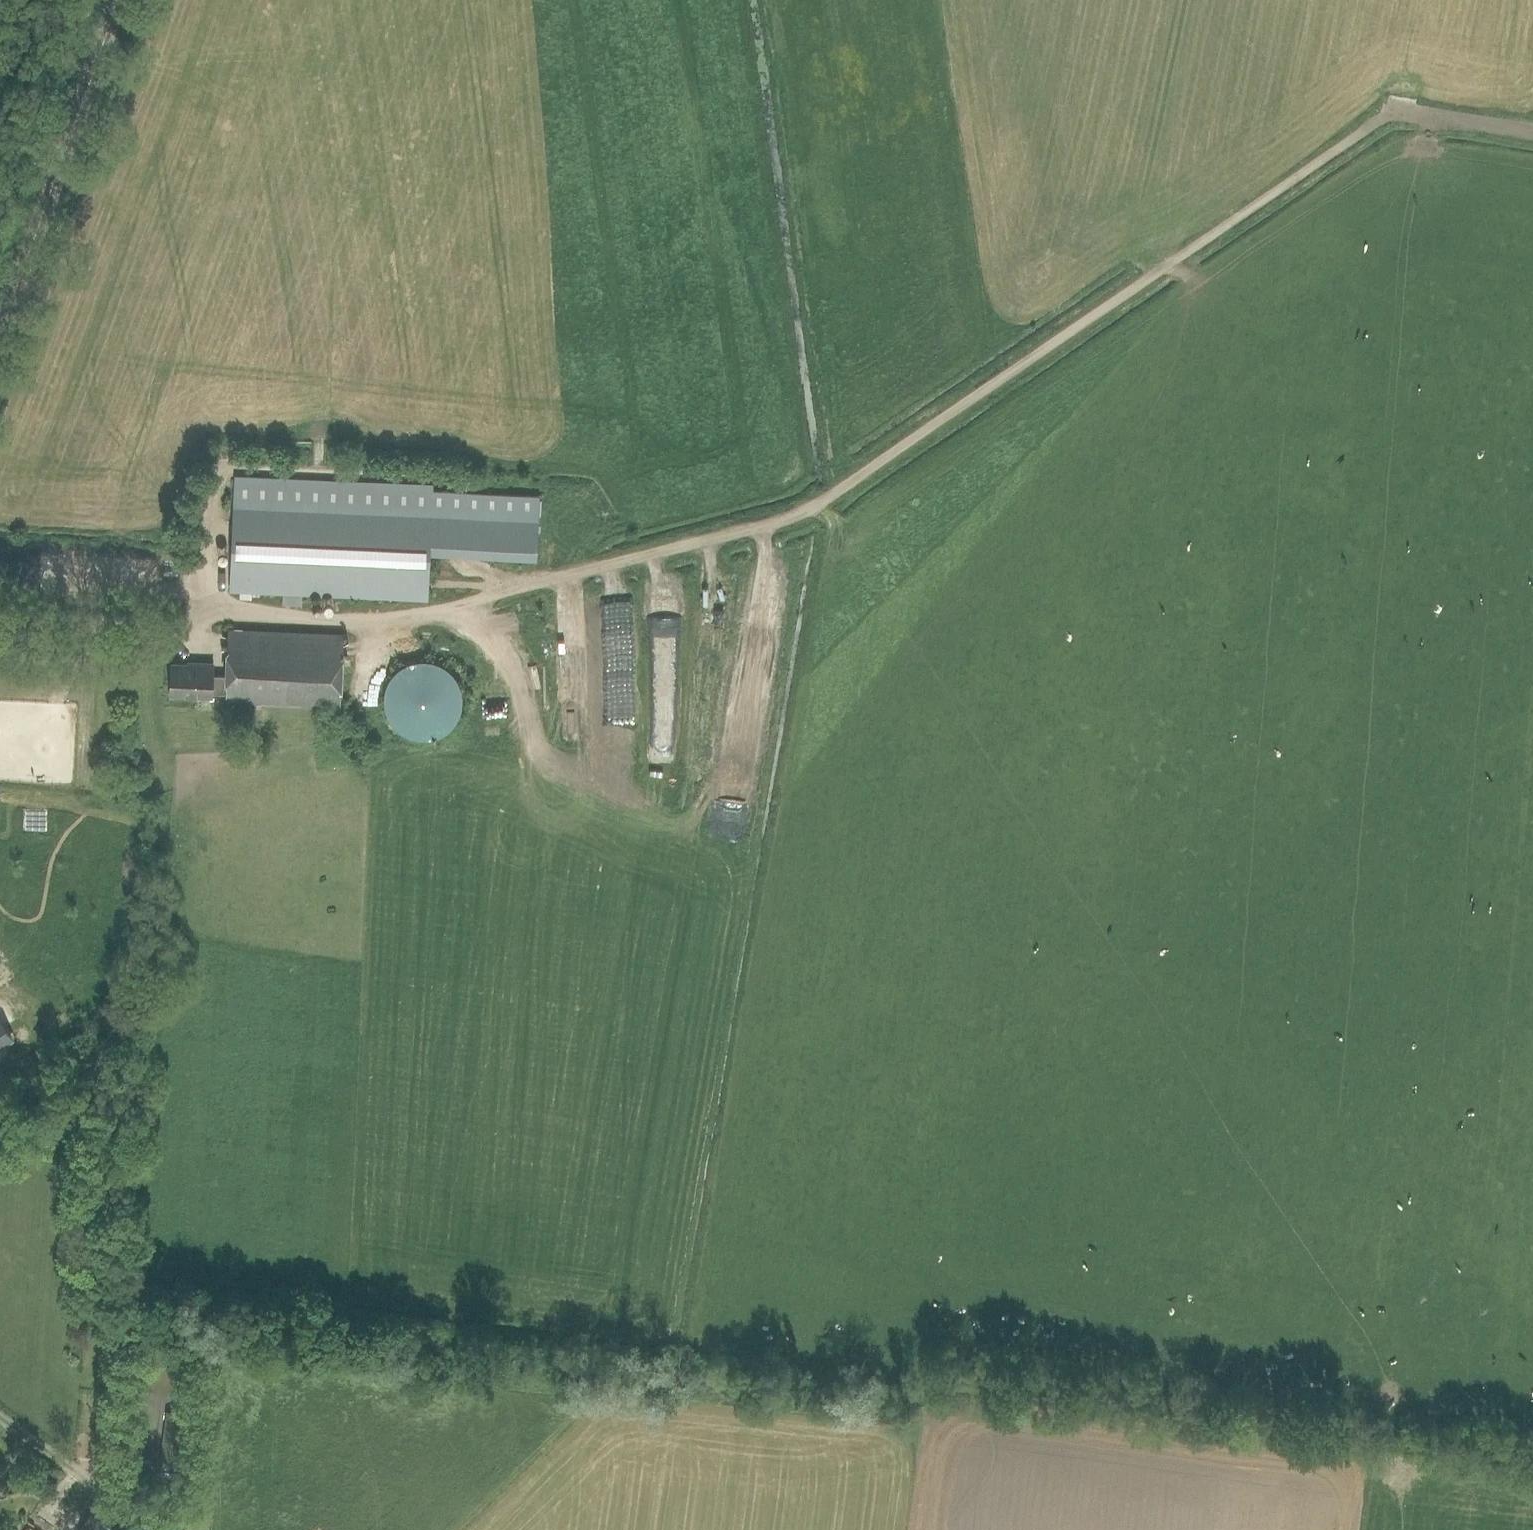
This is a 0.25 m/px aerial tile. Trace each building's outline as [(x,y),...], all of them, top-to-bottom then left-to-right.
[(540,555),(543,493),(436,489),(437,482),(239,474),(235,588),(240,588),(251,588),(431,596),(433,550),(540,555)] [(240,597),(251,597),(251,588),(240,588),(240,597)] [(346,704),(349,635),(232,630),(230,676),(216,675),(216,661),(196,660),(196,662),(173,661),(172,694),(214,696),(215,691),(232,692),(232,696),(264,698),(264,701),(346,704)] [(383,697),(383,698),(383,700),(383,701),(384,702),(384,704),(384,705),(384,706),(385,708),(385,709),(385,710),(386,712),(386,713),(387,714),(387,716),(388,717),(389,718),(389,719),(390,720),(391,722),(392,723),(393,724),(394,725),(395,726),(395,727),(397,728),(398,729),(399,730),(400,730),(401,731),(402,732),(403,733),(404,733),(406,734),(407,734),(408,735),(410,736),(411,736),(412,736),(414,737),(415,737),(416,737),(418,738),(419,738),(420,738),(422,738),(423,738),(425,738),(426,738),(427,738),(429,738),(430,737),(431,737),(433,737),(434,736),(435,736),(437,736),(438,735),(439,734),(441,734),(442,733),(443,733),(444,732),(445,731),(447,730),(448,729),(449,729),(450,728),(451,727),(452,726),(453,725),(454,724),(455,723),(455,722),(456,720),(457,719),(458,718),(458,717),(459,716),(460,714),(460,713),(461,712),(461,710),(461,709),(462,708),(462,706),(462,705),(463,704),(463,702),(463,701),(463,700),(463,698),(463,697),(463,695),(463,694),(463,693),(462,691),(462,690),(462,689),(461,687),(461,686),(461,685),(460,683),(460,682),(459,681),(458,679),(458,678),(457,677),(456,676),(455,675),(455,674),(454,673),(453,671),(452,670),(451,670),(450,669),(449,668),(448,667),(447,666),(445,665),(444,664),(443,664),(442,663),(441,662),(439,662),(438,661),(437,661),(435,660),(434,660),(433,660),(431,659),(430,659),(429,659),(427,659),(426,658),(425,658),(423,658),(422,658),(420,658),(419,659),(418,659),(416,659),(415,659),(414,659),(412,660),(411,660),(410,661),(408,661),(407,662),(406,662),(404,663),(403,664),(402,664),(401,665),(400,666),(399,667),(398,668),(397,669),(395,669),(395,670),(394,671),(393,673),(392,674),(391,675),(390,676),(389,677),(389,678),(388,679),(387,681),(387,682),(386,683),(386,685),(385,686),(385,687),(385,689),(384,690),(384,691),(384,693),(384,694),(383,695),(383,697)] [(15,1038),(0,1016),(0,1048),(15,1038)] [(167,1410),(162,1459),(190,1462),(195,1413),(167,1410)]
